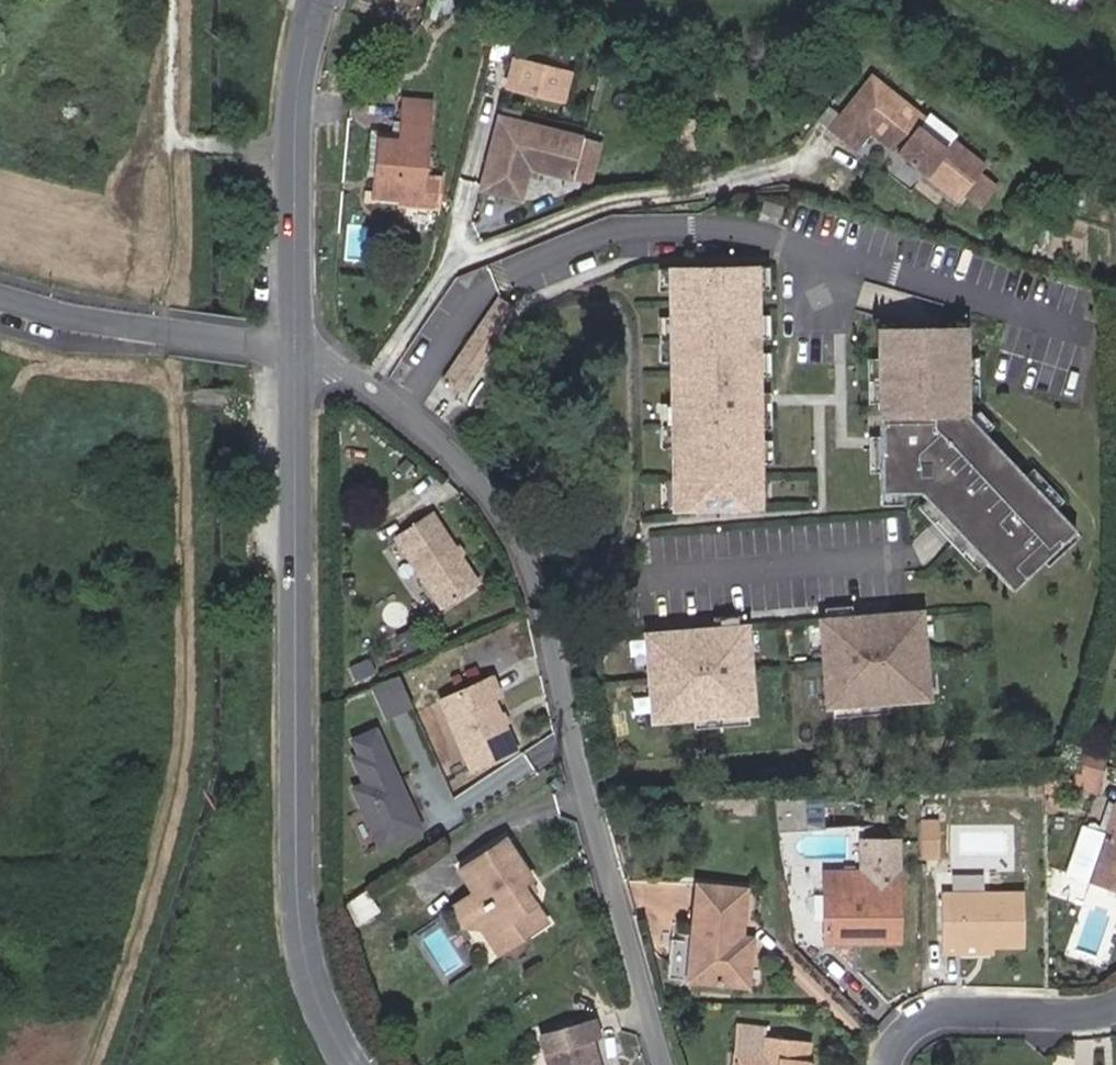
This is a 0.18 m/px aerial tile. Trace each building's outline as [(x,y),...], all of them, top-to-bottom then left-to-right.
[(507,89),(560,103),(568,74),(514,61),(507,89)] [(927,117),(887,92),(880,104),(908,121),(892,147),(904,154),(927,117)] [(434,207),(436,181),(424,180),(428,103),(400,101),(397,138),(374,137),(371,200),(401,201),(401,206),(434,207)] [(892,147),(908,121),(880,104),(852,151),(880,168),(892,147)] [(940,137),(946,128),(927,117),(904,154),(988,206),(1011,168),(976,147),(971,156),(940,137)] [(497,119),(479,191),(518,201),(527,169),(571,180),(581,141),(497,119)] [(587,184),(597,145),(581,141),(571,180),(587,184)] [(672,523),(764,523),(762,273),(671,273),(672,523)] [(461,389),(486,353),(506,312),(500,308),(449,381),(461,389)] [(952,509),(1036,600),(1089,551),(1068,528),(1037,494),(979,430),(979,416),(979,370),(979,339),(887,340),(888,416),(888,450),(888,488),(888,510),(952,509)] [(979,416),(991,416),(991,370),(979,370),(979,416)] [(876,451),(888,450),(888,416),(876,416),(876,451)] [(1037,494),(1068,528),(1077,520),(1046,486),(1037,494)] [(877,510),(888,510),(888,488),(877,488),(877,510)] [(478,582),(429,513),(395,537),(444,606),(478,582)] [(831,701),(919,695),(914,622),(825,628),(831,701)] [(657,722),(742,716),(735,625),(650,631),(657,722)] [(386,711),(411,699),(398,670),(373,681),(386,711)] [(489,693),(496,689),(489,672),(438,695),(469,765),(512,746),(489,693)] [(379,842),(419,824),(375,726),(353,736),(360,751),(354,754),(365,779),(353,784),(379,842)] [(1107,763),(1101,762),(1082,759),(1076,776),(1075,780),(1099,787),(1107,763)] [(780,830),(797,828),(823,827),(821,794),(771,797),(775,830),(780,830)] [(1115,889),(1115,803),(1106,833),(1082,825),(1067,871),(1090,879),(1090,881),(1115,889)] [(918,855),(935,854),(934,820),(918,820),(918,855)] [(497,950),(544,919),(529,896),(519,881),(526,877),(527,876),(502,837),(465,862),(480,884),(489,897),(481,903),(483,906),(472,914),(477,921),(497,950)] [(894,939),(891,838),(864,838),(864,867),(819,868),(821,941),(845,940),(845,932),(855,932),(855,940),(894,939)] [(453,903),(464,919),(477,921),(472,914),(483,906),(481,903),(489,897),(480,884),(465,862),(457,867),(472,890),(453,903)] [(526,877),(519,881),(529,896),(531,884),(526,877)] [(736,936),(736,928),(742,928),(744,888),(698,885),(692,981),(750,984),(753,937),(741,936),(736,936)] [(960,948),(960,941),(989,941),(1020,941),(1021,889),(941,890),(940,948),(960,948)] [(855,940),(855,932),(845,932),(845,940),(855,940)] [(538,1029),(547,1064),(597,1064),(590,1038),(597,1037),(591,1015),(538,1029)] [(802,1063),(808,1064),(811,1041),(766,1035),(763,1055),(734,1051),(732,1064),(802,1064),(802,1063)]
